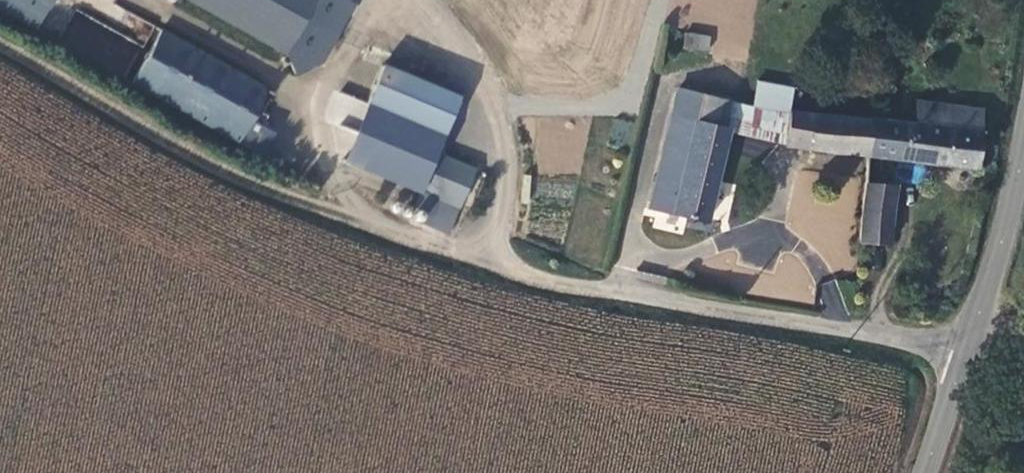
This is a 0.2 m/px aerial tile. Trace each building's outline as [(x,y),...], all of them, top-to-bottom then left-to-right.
[(37,23),(50,0),(0,0),(0,2),(37,23)] [(289,49),(318,0),(206,0),(289,49)] [(355,0),(318,0),(289,49),(302,70),(328,55),(359,2),(355,0)] [(124,79),(141,44),(74,12),(57,48),(124,79)] [(164,20),(134,73),(239,133),(269,80),(164,20)] [(710,50),(711,33),(684,33),(683,50),(710,50)] [(754,55),(746,94),(785,100),(792,61),(754,55)] [(376,58),(366,98),(444,118),(454,79),(376,58)] [(741,127),(746,94),(689,86),(658,199),(716,214),(741,127)] [(986,165),(991,127),(995,104),(921,93),(917,118),(886,114),(882,114),(877,148),(986,165)] [(741,127),(780,133),(785,100),(746,94),(741,127)] [(350,157),(429,177),(439,136),(444,118),(366,98),(350,157)] [(780,133),(877,148),(882,114),(785,100),(780,133)] [(340,127),(336,147),(350,150),(355,130),(340,127)] [(429,177),(425,189),(436,192),(433,205),(462,212),(479,146),(439,136),(429,177)] [(902,180),(873,175),(864,229),(894,234),(902,180)]
